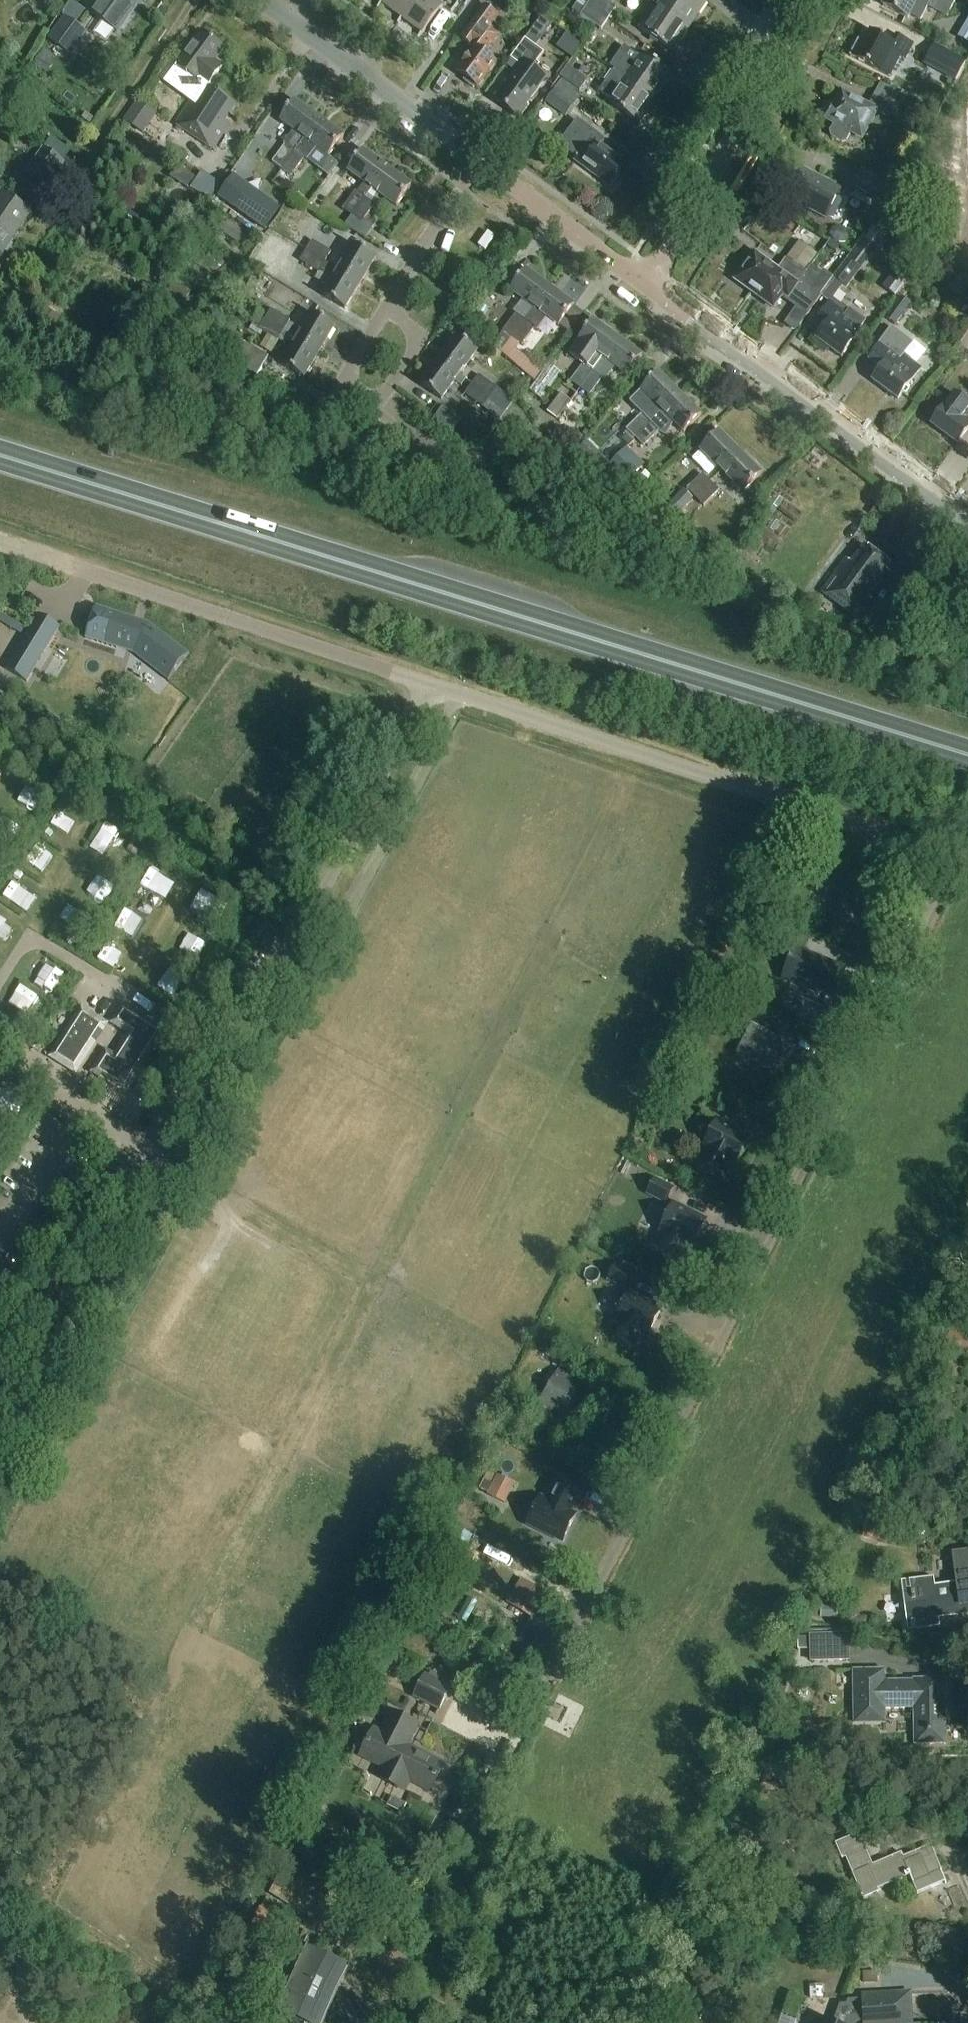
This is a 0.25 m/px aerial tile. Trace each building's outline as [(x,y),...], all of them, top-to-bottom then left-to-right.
[(78,0),(77,0),(48,38),(54,42),(49,49),(64,60),(69,54),(72,56),(89,33),(77,24),(89,8),(78,0)] [(139,8),(146,0),(97,0),(89,11),(119,33),(138,7),(139,8)] [(399,22),(415,0),(384,0),(378,7),(399,22)] [(442,7),(433,0),(415,0),(399,22),(419,37),(442,7)] [(587,5),(589,2),(586,0),(579,0),(571,12),(579,17),(587,5)] [(587,5),(608,19),(615,9),(601,0),(591,0),(590,2),(589,2),(587,5)] [(658,6),(688,26),(696,14),(698,15),(707,4),(701,0),(662,0),(658,6)] [(881,8),(906,21),(908,18),(919,24),(927,8),(947,19),(956,1),(955,0),(886,0),(881,8)] [(608,19),(587,5),(579,17),(600,31),(608,19)] [(688,26),(658,6),(648,20),(646,18),(638,29),(672,53),(681,41),(679,39),(688,26)] [(497,17),(485,8),(461,39),(475,50),(458,73),(467,80),(467,83),(472,87),(475,86),(478,88),(496,63),(484,55),(493,42),(484,35),(497,17)] [(532,45),(536,39),(550,20),(544,15),(511,59),(521,67),(495,101),(519,120),(527,109),(525,107),(546,80),(533,69),(544,54),(532,45)] [(223,67),(216,62),(224,50),(201,33),(177,66),(203,85),(177,125),(214,149),(230,124),(226,122),(236,107),(208,89),(223,67)] [(856,43),(848,58),(879,74),(880,72),(890,78),(900,61),(901,62),(909,48),(891,39),(888,45),(867,34),(861,46),(856,43)] [(965,62),(934,45),(922,65),(954,82),(965,62)] [(613,72),(654,99),(662,86),(664,87),(673,75),(640,52),(633,63),(617,52),(608,65),(615,70),(613,72)] [(39,58),(33,66),(44,74),(50,65),(39,58)] [(560,78),(579,93),(587,82),(567,68),(560,78)] [(645,111),(654,99),(613,72),(598,94),(607,100),(605,102),(639,124),(647,113),(645,111)] [(582,95),(562,80),(545,102),(565,118),(582,95)] [(825,118),(834,123),(829,133),(831,139),(841,145),(847,142),(850,136),(863,142),(878,114),(889,120),(895,108),(893,107),(899,95),(880,85),(869,107),(841,92),(834,106),(832,105),(826,107),(823,112),(825,118)] [(282,170),(319,119),(295,101),(280,121),(296,133),(287,146),(285,145),(272,163),(282,170)] [(137,104),(124,124),(144,137),(157,117),(137,104)] [(911,105),(904,117),(914,123),(921,110),(911,105)] [(86,115),(83,121),(89,125),(93,119),(86,115)] [(343,137),(319,119),(282,170),(291,177),(313,146),(328,157),(343,137)] [(621,173),(626,166),(610,154),(611,152),(581,130),(571,143),(583,151),(576,160),(586,167),(586,170),(593,175),(596,174),(611,186),(613,183),(616,183),(621,175),(621,173)] [(43,147),(26,171),(47,186),(64,163),(43,147)] [(342,209),(352,217),(387,169),(362,151),(348,171),(364,183),(357,193),(355,192),(342,209)] [(862,167),(853,183),(875,196),(885,179),(862,167)] [(411,187),(387,169),(352,217),(345,226),(364,240),(373,227),(364,220),(374,206),(372,204),(380,195),(396,207),(411,187)] [(799,170),(794,179),(792,179),(790,179),(788,180),(787,181),(786,182),(785,184),(784,185),(783,187),(783,189),(783,191),(784,192),(785,194),(786,195),(823,215),(837,188),(813,176),(813,177),(799,170)] [(175,177),(172,196),(188,198),(191,179),(175,177)] [(234,177),(218,199),(263,232),(279,209),(234,177)] [(8,254),(14,246),(11,245),(32,214),(2,194),(0,197),(0,252),(4,255),(5,252),(8,254)] [(885,194),(874,214),(884,219),(895,199),(885,194)] [(225,221),(219,230),(237,241),(243,232),(225,221)] [(331,254),(312,242),(294,231),(288,239),(307,250),(306,252),(325,264),(331,254)] [(801,231),(774,268),(754,254),(735,281),(752,293),(760,282),(766,286),(768,282),(774,287),(783,275),(797,285),(810,266),(808,269),(803,266),(819,244),(801,231)] [(275,277),(292,250),(269,236),(252,263),(275,277)] [(861,239),(821,296),(830,302),(841,287),(846,290),(860,270),(864,272),(878,252),(861,239)] [(354,246),(339,272),(360,285),(376,259),(354,246)] [(339,272),(325,264),(306,252),(300,263),(319,274),(315,279),(329,288),(324,297),(345,310),(360,285),(339,272)] [(760,282),(752,293),(773,308),(783,295),(788,298),(793,291),(814,305),(833,278),(822,271),(821,274),(810,266),(797,285),(783,275),(774,287),(768,282),(766,286),(760,282)] [(511,340),(549,289),(525,271),(510,291),(527,303),(517,316),(516,315),(502,334),(505,336),(500,342),(507,347),(511,340)] [(901,272),(892,284),(901,290),(909,278),(901,272)] [(270,295),(299,312),(308,297),(278,280),(270,295)] [(222,283),(217,292),(225,296),(229,288),(222,283)] [(168,297),(182,306),(190,294),(176,285),(168,297)] [(549,289),(511,340),(519,346),(520,347),(533,330),(537,332),(547,318),(559,327),(574,306),(549,289)] [(899,297),(884,317),(895,325),(910,305),(899,297)] [(834,303),(831,307),(820,321),(826,326),(816,339),(841,358),(853,343),(850,340),(865,322),(849,309),(847,312),(834,303)] [(290,322),(270,310),(258,330),(277,342),(290,322)] [(313,315),(303,331),(294,325),(289,334),(298,339),(297,341),(319,354),(334,328),(313,315)] [(580,390),(617,339),(593,321),(568,354),(583,365),(570,383),(580,390)] [(268,356),(238,340),(233,337),(228,347),(235,351),(230,361),(243,368),(248,359),(252,360),(247,370),(258,376),(268,356)] [(457,338),(439,362),(459,377),(459,376),(477,353),(457,338)] [(642,356),(617,339),(580,390),(590,397),(603,380),(601,378),(610,365),(627,376),(642,356)] [(503,352),(502,354),(521,370),(529,361),(516,350),(519,346),(511,340),(507,347),(503,352)] [(898,400),(911,382),(920,369),(881,340),(868,359),(881,368),(872,381),(898,400)] [(303,380),(319,354),(297,341),(282,367),(303,380)] [(459,377),(439,362),(421,386),(441,401),(448,392),(453,396),(464,380),(459,376),(459,377)] [(548,364),(529,390),(540,399),(560,373),(548,364)] [(629,402),(643,415),(650,423),(662,412),(679,394),(658,373),(629,402)] [(514,401),(478,375),(464,394),(500,420),(514,401)] [(578,392),(570,402),(571,402),(563,412),(574,420),(589,401),(578,392)] [(563,412),(571,402),(570,402),(560,394),(545,413),(556,421),(563,412)] [(701,416),(679,394),(662,412),(650,423),(635,439),(644,448),(659,434),(666,438),(674,424),(683,433),(701,416)] [(954,394),(931,424),(957,444),(967,429),(967,419),(967,418),(967,406),(954,394)] [(443,407),(438,422),(458,429),(464,415),(443,407)] [(627,431),(635,439),(650,423),(643,415),(627,431)] [(700,450),(721,472),(739,454),(718,433),(700,450)] [(578,451),(589,461),(598,451),(586,441),(578,451)] [(644,466),(635,457),(626,448),(606,467),(624,485),(644,466)] [(739,454),(721,472),(743,493),(760,475),(739,454)] [(702,475),(687,491),(703,508),(719,492),(702,475)] [(684,491),(669,505),(678,514),(693,500),(685,492),(684,491)] [(859,619),(891,577),(885,572),(890,566),(865,547),(852,564),(847,560),(822,592),(859,619)] [(36,611),(13,600),(0,626),(0,643),(17,651),(36,611)] [(96,606),(85,637),(98,642),(114,647),(117,639),(134,644),(136,650),(168,675),(171,676),(188,654),(184,650),(150,625),(145,623),(143,627),(135,624),(136,620),(116,613),(96,606)] [(38,615),(5,670),(26,683),(34,668),(31,666),(36,656),(40,659),(59,627),(38,615)] [(878,884),(853,876),(837,922),(863,930),(878,884)] [(790,981),(834,998),(845,971),(801,953),(790,981)] [(26,999),(18,1013),(33,1022),(42,1008),(26,999)] [(125,1095),(165,1033),(123,1006),(111,1024),(135,1039),(121,1061),(106,1052),(94,1070),(113,1082),(110,1085),(125,1095)] [(51,1058),(76,1073),(106,1026),(82,1010),(51,1058)] [(777,1039),(752,1026),(737,1056),(771,1072),(787,1039),(779,1034),(777,1039)] [(8,1104),(8,1107),(26,1105),(23,1082),(0,1085),(0,1105),(8,1104)] [(705,1148),(714,1153),(706,1167),(721,1174),(728,1160),(737,1165),(750,1140),(718,1123),(705,1148)] [(671,1192),(660,1186),(653,1183),(645,1198),(663,1207),(667,1200),(671,1192)] [(661,1232),(670,1236),(663,1251),(678,1258),(685,1244),(694,1248),(706,1223),(674,1207),(661,1232)] [(607,1280),(625,1289),(632,1274),(614,1265),(607,1280)] [(626,1326),(619,1340),(633,1347),(640,1333),(649,1337),(662,1312),(629,1296),(617,1321),(626,1326)] [(960,1350),(963,1335),(960,1334),(949,1332),(946,1347),(952,1348),(960,1350)] [(547,1395),(541,1405),(563,1418),(569,1408),(582,1386),(560,1373),(547,1395)] [(482,1482),(493,1488),(489,1497),(504,1505),(514,1485),(488,1472),(482,1482)] [(538,1499),(526,1523),(562,1541),(571,1522),(574,1517),(567,1513),(577,1492),(559,1483),(548,1505),(538,1499)] [(876,1521),(867,1519),(864,1532),(863,1539),(872,1541),(876,1521)] [(907,1631),(936,1628),(935,1620),(967,1616),(967,1554),(955,1556),(958,1586),(936,1589),(934,1579),(911,1582),(901,1583),(907,1631)] [(545,1596),(523,1582),(518,1590),(523,1594),(514,1608),(527,1615),(531,1608),(536,1611),(545,1596)] [(821,1606),(821,1618),(833,1619),(834,1606),(822,1605),(821,1606)] [(797,1638),(798,1650),(810,1650),(810,1662),(849,1661),(848,1633),(809,1634),(809,1637),(797,1638)] [(884,1683),(884,1672),(854,1672),(855,1724),(885,1724),(885,1710),(915,1709),(915,1745),(945,1745),(944,1681),(914,1681),(914,1683),(884,1683)] [(413,1698),(439,1712),(451,1689),(425,1675),(413,1698)] [(405,1794),(408,1788),(410,1784),(430,1794),(446,1764),(409,1745),(412,1740),(420,1724),(391,1710),(381,1731),(373,1727),(358,1758),(380,1768),(375,1779),(405,1794)] [(872,1866),(859,1834),(835,1844),(842,1859),(846,1857),(863,1899),(878,1892),(877,1890),(909,1876),(913,1885),(940,1873),(945,1884),(946,1883),(930,1846),(903,1858),(901,1854),(872,1866)] [(346,1889),(293,1856),(269,1895),(322,1928),(346,1889)] [(273,1932),(279,1916),(261,1908),(254,1924),(273,1932)] [(288,1988),(277,2013),(299,2022),(322,2022),(329,2006),(348,1966),(307,1947),(288,1988)] [(909,1995),(863,1997),(864,2005),(840,2006),(834,2022),(860,2022),(861,2022),(864,2022),(865,2022),(910,2022),(909,1995)]
